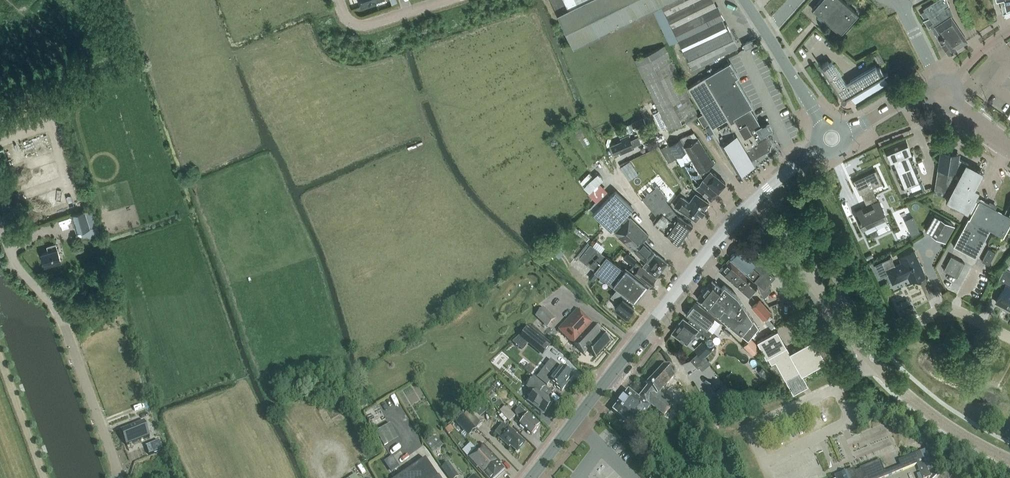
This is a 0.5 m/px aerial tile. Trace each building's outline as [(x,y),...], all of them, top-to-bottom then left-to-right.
[(714,0),(552,0),(573,43),(651,5),(669,43),(677,38),(692,68),(736,47),(714,0)] [(840,34),(858,14),(843,0),(820,0),(812,9),(840,34)] [(939,38),(948,53),(956,48),(967,41),(950,16),(945,8),(949,5),(947,0),(936,0),(923,8),(924,10),(929,17),(929,18),(930,17),(933,22),(929,24),(939,38)] [(1004,12),(1009,10),(1009,0),(1001,0),(1004,12)] [(924,10),(920,13),(924,19),(929,17),(924,10)] [(745,48),(753,44),(751,39),(747,41),(742,43),(745,48)] [(664,45),(648,53),(634,60),(668,129),(697,115),(666,51),(664,45)] [(885,62),(880,52),(874,55),(879,65),(885,62)] [(856,100),(885,82),(881,76),(888,72),(887,71),(883,73),(880,67),(877,68),(875,65),(846,83),(832,62),(829,63),(827,61),(821,65),(819,62),(818,62),(840,96),(840,97),(840,99),(841,100),(842,101),(844,101),(845,101),(846,100),(846,99),(846,98),(847,97),(852,93),(856,100)] [(704,77),(688,87),(703,112),(698,116),(704,125),(709,122),(722,145),(721,145),(734,167),(735,167),(738,172),(752,163),(751,161),(752,159),(770,149),(771,144),(765,133),(770,130),(766,123),(769,121),(768,121),(760,125),(750,109),(752,107),(735,78),(739,76),(730,62),(704,77)] [(634,129),(647,124),(643,117),(631,123),(634,129)] [(624,126),(616,129),(619,136),(627,132),(634,129),(631,123),(624,126)] [(621,138),(622,141),(611,145),(615,153),(619,151),(620,154),(634,148),(633,146),(641,143),(638,137),(631,140),(628,135),(621,138)] [(687,151),(699,172),(703,179),(718,191),(725,182),(710,170),(709,171),(707,167),(714,163),(698,137),(684,146),(687,151)] [(684,146),(680,139),(669,145),(676,157),(687,151),(684,146)] [(912,155),(906,140),(886,148),(901,187),(905,185),(908,194),(925,187),(916,167),(916,166),(914,161),(916,160),(913,154),(912,155)] [(668,162),(676,158),(668,144),(660,148),(668,162)] [(934,191),(934,194),(948,196),(965,162),(959,159),(960,154),(951,152),(951,154),(940,152),(938,169),(934,191)] [(692,176),(699,182),(696,187),(711,200),(718,191),(703,179),(699,172),(692,160),(685,164),(692,176)] [(946,200),(952,204),(971,214),(969,219),(968,218),(954,245),(975,256),(981,245),(980,244),(988,229),(1003,237),(1009,225),(1009,213),(1008,217),(994,210),(996,206),(976,196),(979,190),(975,188),(982,174),(981,174),(982,171),(978,169),(977,172),(971,169),(965,167),(967,164),(968,164),(965,162),(948,196),(946,200)] [(875,170),(854,180),(860,193),(861,193),(867,206),(855,211),(863,227),(864,227),(867,232),(887,223),(884,217),(886,216),(879,200),(878,201),(872,188),(881,183),(875,170)] [(600,171),(596,175),(593,171),(582,179),(590,190),(606,179),(600,171)] [(648,176),(635,183),(639,190),(652,184),(648,176)] [(679,243),(680,244),(693,225),(692,225),(679,216),(669,205),(665,199),(667,197),(657,186),(643,198),(658,216),(653,222),(665,232),(664,233),(679,243)] [(646,262),(643,265),(656,276),(667,262),(654,252),(643,241),(648,235),(630,217),(629,218),(626,214),(632,208),(615,191),(594,213),(611,229),(612,228),(615,232),(614,233),(633,251),(634,250),(646,262)] [(704,211),(703,210),(709,203),(695,193),(689,202),(681,196),(674,205),(696,221),(701,214),(702,214),(704,211)] [(85,210),(71,214),(76,233),(90,229),(85,210)] [(934,215),(926,230),(932,234),(931,234),(940,239),(945,230),(951,233),(955,226),(934,215)] [(912,216),(905,220),(912,235),(919,231),(912,216)] [(41,253),(45,265),(61,261),(57,248),(56,243),(47,246),(48,251),(41,253)] [(617,288),(621,291),(621,292),(625,295),(625,294),(635,301),(636,302),(645,290),(642,287),(645,283),(625,268),(624,270),(606,256),(590,243),(579,258),(595,270),(594,271),(612,285),(613,284),(617,287),(617,288)] [(759,262),(756,260),(741,246),(730,258),(763,288),(774,276),(768,271),(769,269),(760,261),(759,262)] [(989,264),(995,253),(988,249),(982,261),(989,264)] [(890,257),(874,264),(880,277),(888,273),(892,283),(911,274),(913,279),(925,274),(914,251),(900,258),(902,262),(895,265),(891,255),(890,256),(890,257)] [(623,258),(632,265),(635,262),(636,261),(636,260),(627,253),(623,258)] [(965,263),(951,256),(944,270),(957,277),(965,263)] [(738,267),(730,259),(720,270),(747,295),(755,286),(757,284),(746,275),(738,267)] [(649,286),(655,278),(635,262),(632,265),(629,270),(649,286)] [(996,284),(1003,288),(996,302),(1006,307),(1006,305),(1009,307),(1009,287),(1009,271),(1005,268),(996,284)] [(753,319),(737,296),(724,285),(721,288),(713,281),(712,280),(697,299),(698,299),(701,302),(741,334),(753,319)] [(621,292),(621,291),(617,288),(611,296),(619,302),(615,308),(626,316),(634,306),(632,305),(635,301),(625,294),(625,295),(621,292)] [(752,306),(751,306),(763,320),(771,312),(759,299),(752,306)] [(686,314),(692,319),(689,322),(688,321),(687,321),(708,336),(711,331),(706,327),(714,317),(698,305),(695,302),(686,314)] [(555,320),(543,308),(535,316),(547,328),(555,320)] [(584,355),(587,351),(594,358),(595,358),(596,359),(610,342),(592,324),(577,309),(558,330),(584,355)] [(699,337),(701,333),(698,329),(687,321),(683,318),(672,332),(687,343),(694,333),(699,337)] [(520,335),(512,342),(522,350),(528,342),(534,347),(543,354),(550,345),(542,338),(528,327),(521,336),(520,335)] [(551,338),(558,332),(554,328),(548,335),(551,338)] [(815,341),(814,339),(790,352),(786,346),(783,339),(777,330),(774,331),(757,341),(766,357),(768,357),(771,363),(775,361),(786,381),(793,394),(802,389),(808,385),(802,374),(826,361),(822,355),(815,341)] [(753,341),(751,338),(743,346),(753,355),(760,347),(753,341)] [(696,350),(704,358),(711,351),(704,343),(696,350)] [(551,363),(538,379),(547,386),(550,382),(561,392),(573,376),(561,366),(559,369),(551,363)] [(532,366),(530,371),(538,376),(541,371),(532,366)] [(645,386),(647,388),(638,399),(628,392),(612,411),(633,428),(650,406),(663,417),(674,403),(661,392),(674,377),(674,372),(674,371),(673,371),(669,367),(668,367),(663,367),(645,386)] [(763,367),(758,371),(761,375),(759,377),(762,381),(769,375),(763,367)] [(534,378),(526,388),(534,394),(528,402),(544,414),(553,402),(540,392),(545,387),(534,378)] [(710,395),(705,399),(711,407),(716,403),(710,395)] [(481,417),(488,411),(479,402),(473,408),(481,417)] [(375,425),(388,419),(381,404),(368,410),(375,425)] [(515,417),(505,406),(499,412),(501,414),(507,420),(509,422),(515,417)] [(475,427),(481,421),(468,407),(461,413),(475,427)] [(522,422),(519,425),(531,435),(539,426),(519,408),(514,413),(517,418),(522,422)] [(468,437),(477,429),(475,427),(461,413),(461,414),(463,416),(455,423),(468,437)] [(121,430),(120,431),(121,431),(126,445),(126,446),(127,446),(150,437),(149,436),(144,423),(144,422),(121,430)] [(383,427),(384,427),(378,431),(385,445),(400,437),(391,422),(383,427)] [(509,448),(510,446),(517,452),(525,443),(516,436),(517,434),(508,427),(507,428),(502,424),(495,434),(499,438),(499,439),(509,448)] [(423,440),(426,444),(431,452),(442,443),(437,437),(434,439),(431,434),(423,440)] [(154,454),(162,451),(159,443),(150,446),(154,454)] [(500,463),(482,444),(466,459),(477,469),(478,468),(488,477),(497,477),(505,470),(499,464),(500,463)] [(916,464),(922,477),(928,477),(930,477),(920,452),(898,461),(900,466),(886,471),(884,472),(879,460),(859,468),(859,470),(855,472),(854,469),(835,477),(883,477),(916,464)] [(391,472),(398,467),(391,457),(384,462),(391,472)] [(397,477),(440,477),(438,476),(437,477),(425,460),(426,460),(425,459),(397,477)] [(448,477),(457,477),(459,477),(449,463),(441,468),(448,477)]
